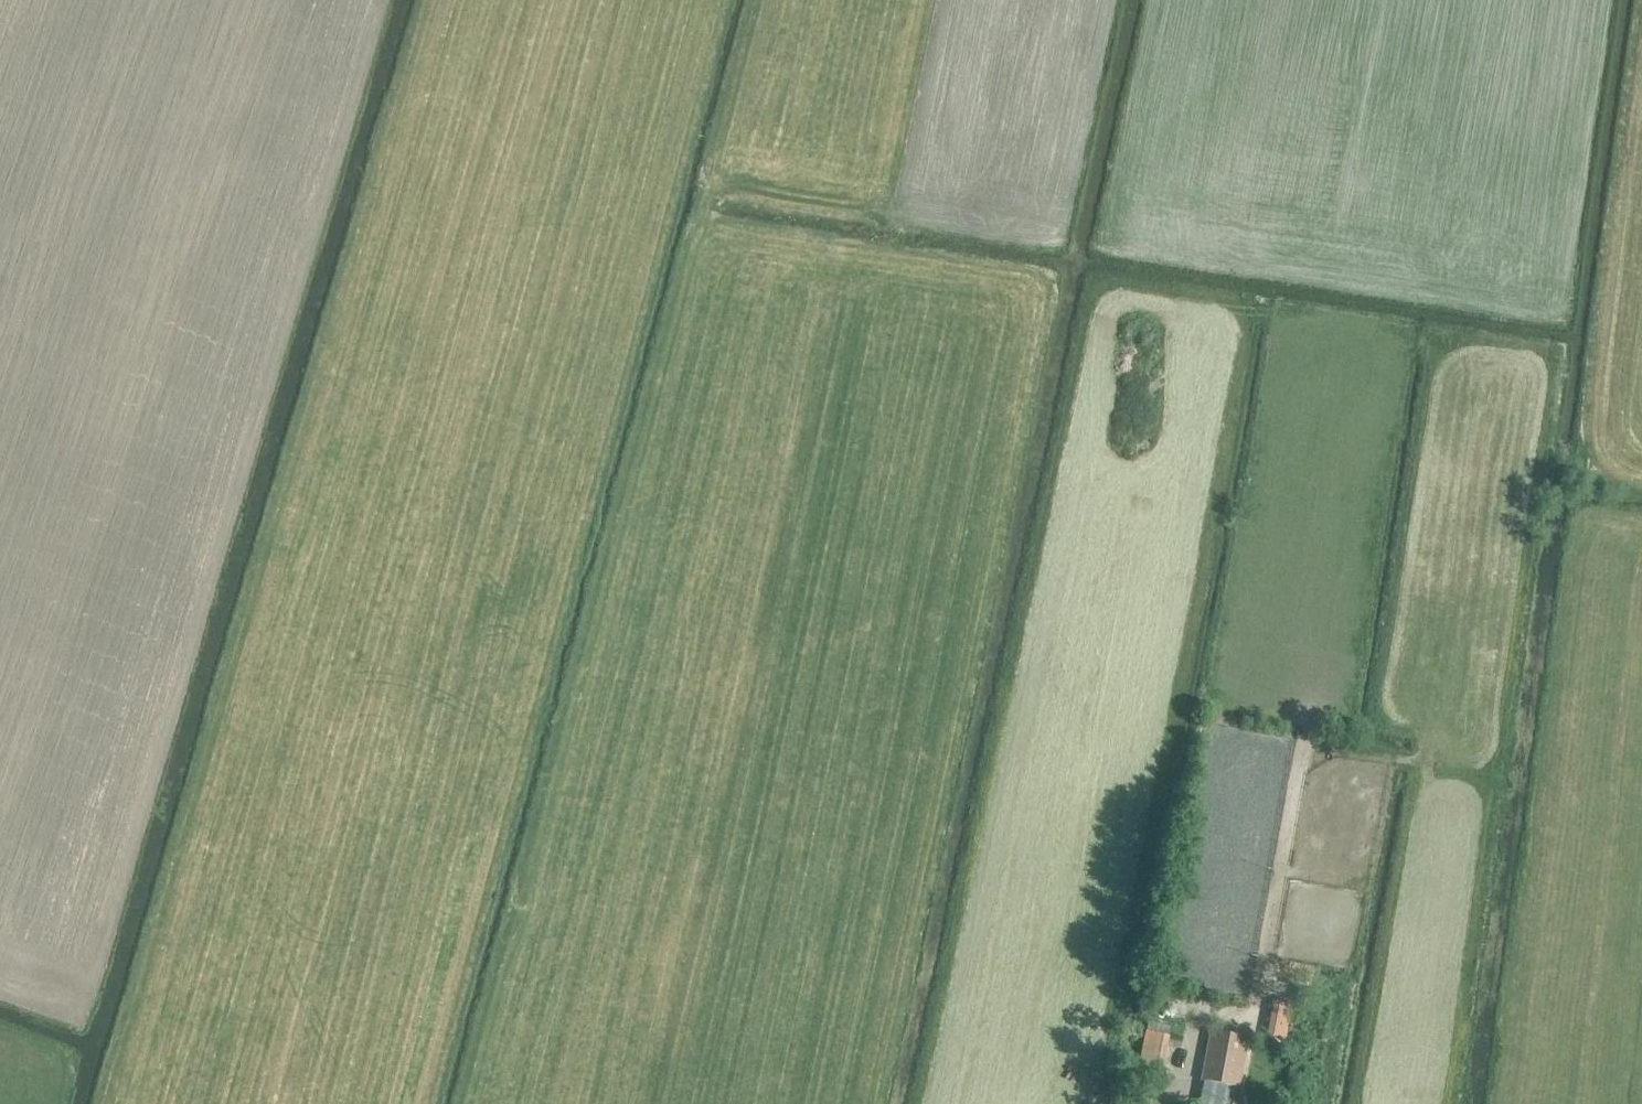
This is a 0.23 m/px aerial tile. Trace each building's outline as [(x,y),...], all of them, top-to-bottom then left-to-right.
[(1286,1033),(1292,1006),(1273,1002),(1268,1029),(1286,1033)] [(1250,1040),(1210,1032),(1200,1082),(1205,1083),(1201,1103),(1234,1103),(1236,1093),(1227,1092),(1228,1087),(1240,1090),(1250,1040)] [(1164,1074),(1170,1037),(1146,1033),(1139,1069),(1164,1074)]
